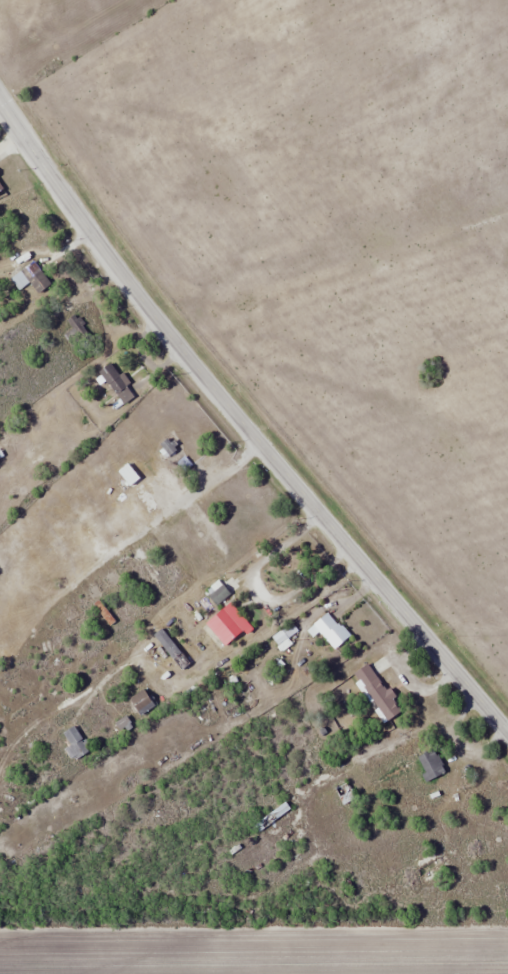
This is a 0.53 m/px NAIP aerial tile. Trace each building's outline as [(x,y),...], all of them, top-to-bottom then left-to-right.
[(10,279),(18,289),(29,281),(38,293),(51,283),(34,261),(10,279)] [(66,320),(72,329),(64,334),(73,348),(92,336),(77,313),(66,320)] [(98,372),(124,404),(137,394),(111,362),(98,372)] [(158,446),(166,457),(175,450),(167,439),(158,446)] [(139,478),(128,464),(118,471),(130,485),(139,478)] [(230,592),(217,582),(206,595),(218,606),(230,592)] [(112,592),(133,617),(138,612),(117,588),(112,592)] [(250,626),(230,602),(205,623),(226,647),(250,626)] [(349,637),(328,612),(313,624),(334,649),(349,637)] [(187,665),(164,627),(155,633),(178,671),(187,665)] [(367,663),(352,674),(388,721),(403,710),(367,663)] [(156,704),(143,688),(129,699),(142,715),(156,704)] [(66,748),(70,760),(88,753),(77,726),(64,731),(70,747),(66,748)] [(427,782),(445,773),(433,749),(416,758),(427,782)] [(254,825),(259,832),(290,809),(285,802),(254,825)]
